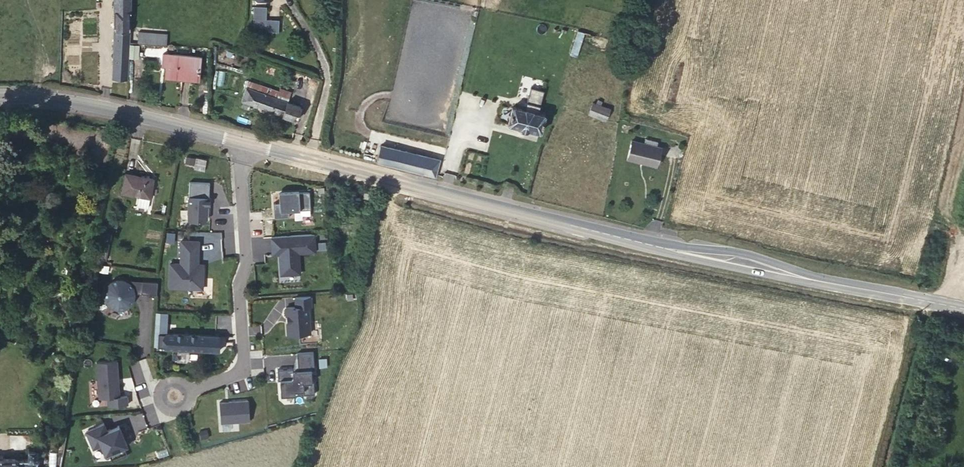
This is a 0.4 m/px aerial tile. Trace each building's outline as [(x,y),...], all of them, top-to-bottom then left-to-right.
[(130,0),(114,0),(114,32),(115,32),(113,79),(127,79),(129,32),(130,0)] [(279,33),(279,20),(267,19),(267,6),(255,6),(254,28),(266,28),(266,32),(279,33)] [(577,57),(584,32),(578,30),(570,55),(577,57)] [(166,45),(167,34),(139,32),(138,43),(166,45)] [(199,79),(201,57),(167,54),(167,58),(163,58),(162,66),(166,67),(165,76),(199,79)] [(288,102),(291,92),(280,89),(279,92),(248,82),(242,101),(243,102),(241,108),(249,111),(251,105),(296,120),(301,107),(288,102)] [(541,131),(546,116),(544,114),(533,111),(536,103),(542,104),(545,91),(532,87),(528,100),(529,101),(527,109),(514,106),(513,107),(508,122),(509,124),(539,132),(541,131)] [(604,120),(609,108),(600,105),(602,101),(598,100),(597,104),(593,102),(588,114),(604,120)] [(657,166),(661,148),(657,146),(658,141),(645,138),(644,143),(632,140),(627,158),(657,166)] [(436,174),(439,160),(381,145),(376,162),(435,176),(436,174)] [(194,165),(195,158),(187,156),(186,163),(194,165)] [(148,207),(153,179),(126,174),(123,193),(139,196),(137,206),(148,207)] [(311,209),(309,191),(298,191),(278,193),(279,202),(273,202),(274,217),(289,216),(288,207),(294,207),(294,210),(311,209)] [(209,206),(209,197),(189,196),(188,221),(205,221),(207,219),(208,206),(209,206)] [(147,230),(145,240),(159,242),(161,232),(147,230)] [(271,236),(272,254),(280,254),(281,257),(279,257),(281,275),(300,273),(298,252),(315,251),(314,233),(271,236)] [(316,233),(316,250),(326,250),(326,233),(316,233)] [(198,257),(199,241),(171,240),(169,288),(203,289),(203,264),(198,264),(193,264),(193,257),(198,257)] [(117,279),(112,282),(107,287),(106,293),(107,299),(111,304),(117,307),(123,307),(129,305),(133,300),(134,294),(157,295),(158,282),(117,279)] [(310,296),(295,297),(296,307),(286,307),(288,322),(287,322),(288,335),(310,333),(308,306),(311,306),(310,296)] [(219,351),(219,335),(167,333),(166,349),(219,351)] [(315,369),(314,351),(297,352),(298,370),(293,370),(293,368),(277,369),(278,380),(280,380),(281,395),(296,394),(295,391),(304,390),(304,395),(315,394),(314,381),(313,381),(312,370),(315,369)] [(119,396),(117,360),(96,362),(99,398),(107,398),(108,406),(127,404),(127,395),(119,396)] [(249,422),(247,400),(218,402),(219,424),(249,422)] [(125,441),(119,426),(107,431),(104,424),(87,431),(94,448),(102,445),(106,454),(109,453),(113,461),(128,455),(124,447),(122,442),(125,441)] [(38,459),(38,450),(29,450),(29,459),(19,459),(0,459),(0,466),(37,466),(38,459)]
